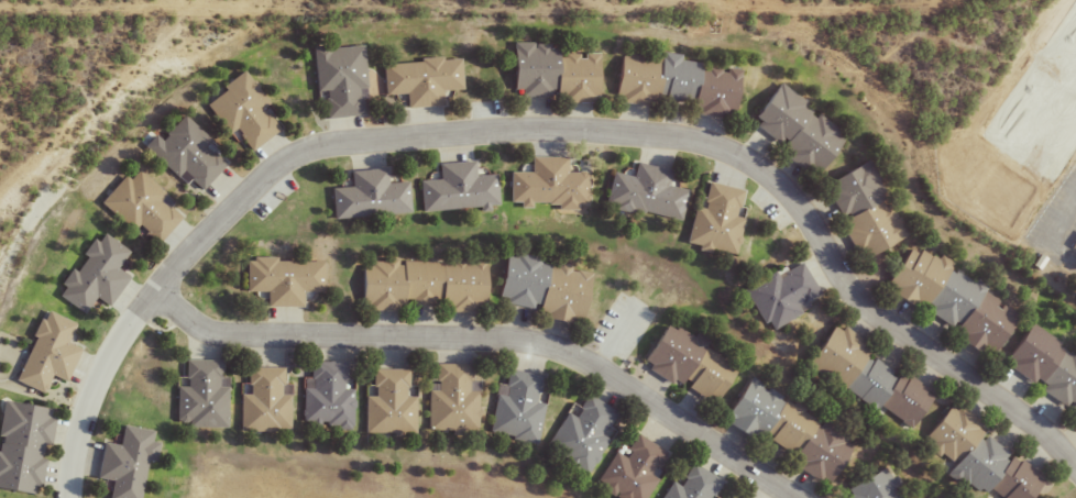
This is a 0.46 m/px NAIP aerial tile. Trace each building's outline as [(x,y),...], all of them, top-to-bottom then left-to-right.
[(356,46),(307,48),(309,91),(319,90),(320,118),(360,115),(356,46)] [(592,49),(507,48),(506,90),(517,90),(516,97),(549,97),(549,102),(592,103),(592,49)] [(735,69),(644,56),(644,58),(616,55),(610,101),(651,108),(652,99),(691,104),(690,115),(728,120),(735,69)] [(377,62),(380,96),(400,95),(400,108),(437,107),(437,91),(457,90),(455,59),(377,62)] [(277,129),(240,74),(199,100),(222,135),(230,130),(244,151),(277,129)] [(780,156),(809,178),(841,135),(773,85),(745,123),(783,152),(780,156)] [(173,178),(177,173),(196,190),(223,162),(176,118),(155,140),(150,135),(140,147),(173,178)] [(505,173),(505,204),(551,204),(551,211),(582,211),(582,173),(561,173),(561,157),(526,157),(526,173),(505,173)] [(901,236),(864,162),(817,185),(836,222),(835,222),(855,261),(901,236)] [(433,164),(433,179),(415,180),(416,211),(492,207),(491,175),(469,176),(469,163),(433,164)] [(607,173),(600,207),(674,222),(681,191),(661,187),(665,171),(630,164),(627,177),(607,173)] [(344,171),(345,187),(326,188),(327,219),(404,214),(402,181),(382,182),(381,169),(344,171)] [(129,233),(133,228),(153,244),(179,213),(131,171),(125,179),(120,174),(95,203),(129,233)] [(743,192),(698,181),(682,245),(727,256),(743,192)] [(123,277),(111,269),(123,252),(97,234),(91,243),(87,240),(51,296),(79,314),(89,298),(103,307),(123,277)] [(1012,309),(904,245),(878,289),(957,335),(953,342),(982,359),(1012,309)] [(577,324),(585,269),(501,255),(493,302),(532,309),(531,317),(577,324)] [(317,292),(317,259),(241,259),(240,292),(262,292),(262,307),(296,308),(296,292),(317,292)] [(481,259),(354,261),(355,311),(481,309),(481,259)] [(794,261),(739,288),(760,330),(816,302),(794,261)] [(70,323),(37,311),(10,383),(39,394),(45,377),(62,383),(74,350),(63,345),(70,323)] [(709,406),(733,364),(660,322),(636,364),(709,406)] [(997,364),(1068,414),(1065,419),(1075,426),(1075,361),(1024,324),(997,364)] [(800,365),(869,412),(872,408),(903,429),(927,394),(827,325),(800,365)] [(221,428),(221,376),(217,376),(217,361),(179,361),(179,387),(172,387),(172,428),(221,428)] [(345,363),(300,363),(299,428),(344,428),(345,363)] [(424,432),(471,432),(471,365),(425,364),(424,432)] [(284,432),(285,395),(278,394),(278,368),(238,367),(237,432),(284,432)] [(360,433),(408,434),(408,370),(369,369),(369,397),(360,397),(360,433)] [(493,384),(483,435),(530,443),(542,377),(502,370),(498,385),(493,384)] [(822,486),(849,441),(743,378),(717,422),(753,444),(757,438),(789,456),(784,464),(822,486)] [(561,413),(540,450),(583,474),(603,441),(597,438),(611,412),(582,396),(570,418),(561,413)] [(34,496),(46,410),(0,403),(0,491),(34,496)] [(941,408),(920,439),(925,442),(921,449),(946,466),(943,471),(983,497),(1024,497),(1040,476),(941,408)] [(91,479),(106,482),(104,497),(136,497),(141,462),(150,463),(153,443),(145,442),(147,431),(116,427),(113,446),(97,444),(91,479)] [(632,435),(619,456),(611,451),(590,486),(611,497),(638,497),(663,454),(632,435)] [(689,464),(673,486),(668,483),(657,497),(706,497),(716,484),(689,464)] [(879,469),(836,491),(840,497),(894,497),(879,469)]
